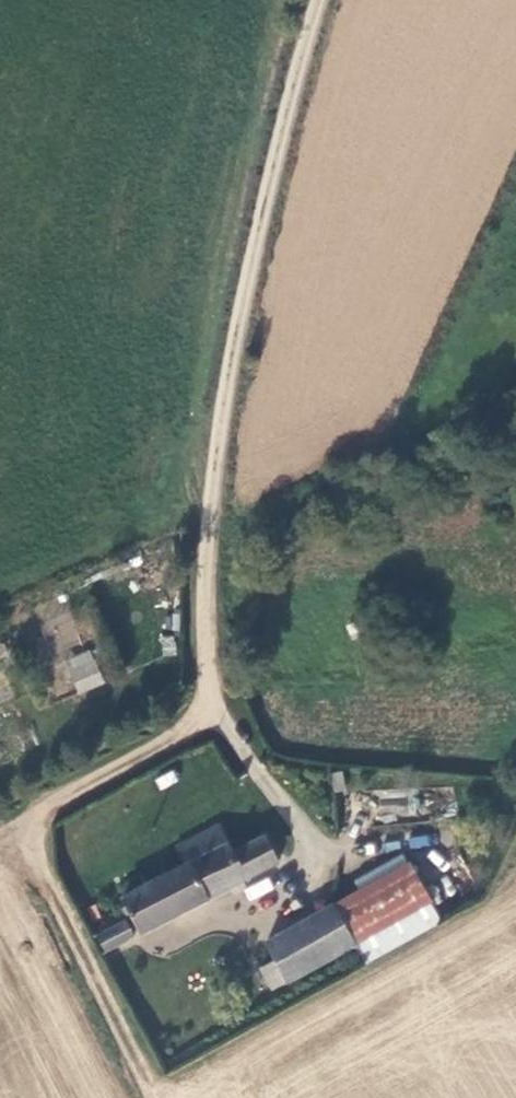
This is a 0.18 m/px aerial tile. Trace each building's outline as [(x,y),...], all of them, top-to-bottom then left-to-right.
[(65,659),(78,694),(104,684),(91,649),(65,659)] [(138,931),(271,862),(257,834),(226,848),(214,824),(171,845),(180,863),(119,894),(138,931)] [(342,872),(354,889),(402,862),(389,846),(342,872)] [(327,903),(349,943),(422,901),(402,862),(354,889),(327,903)] [(248,900),(275,890),(269,876),(243,886),(248,900)] [(372,955),(434,921),(422,901),(349,943),(354,951),(360,962),(372,955)] [(267,953),(283,981),(349,943),(327,903),(260,941),(267,953)] [(113,908),(86,922),(93,936),(120,920),(113,908)] [(268,989),(283,981),(267,953),(252,962),(268,989)]
